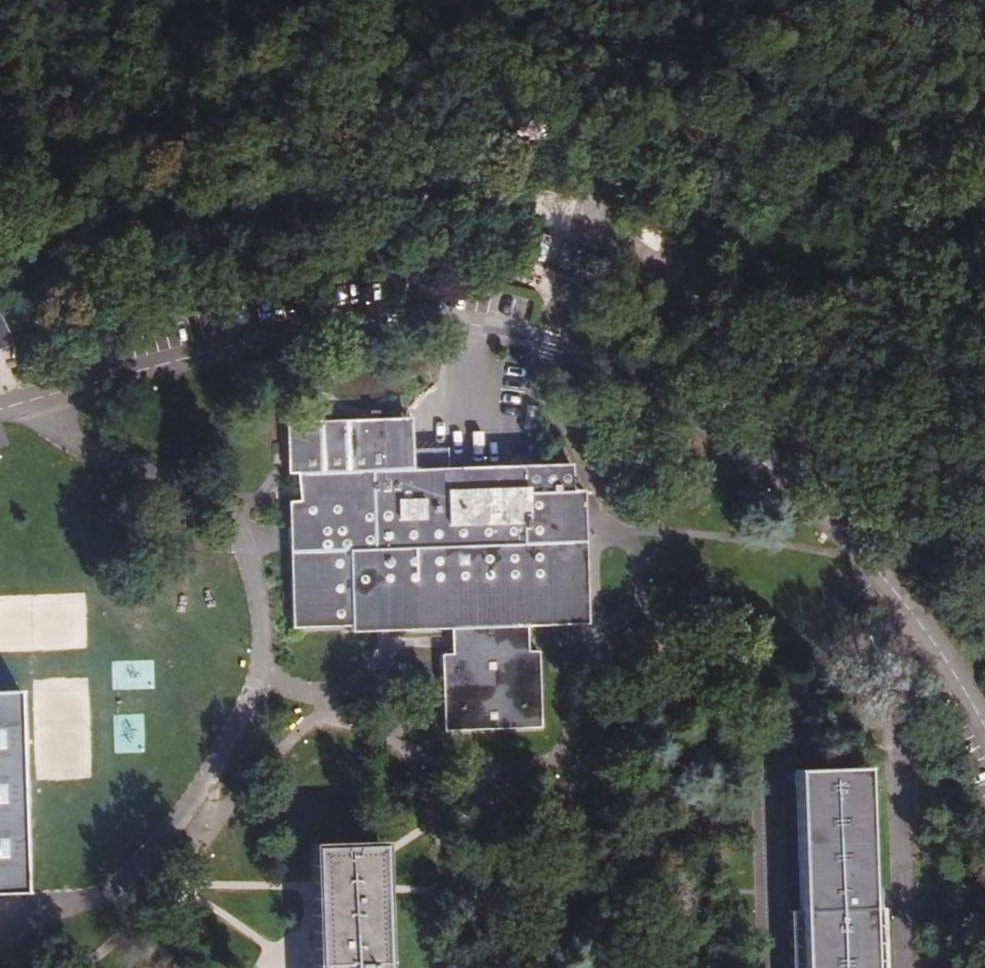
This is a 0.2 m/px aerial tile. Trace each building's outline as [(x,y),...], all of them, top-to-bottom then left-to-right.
[(439,652),(440,731),(540,731),(539,652),(530,652),(527,625),(588,623),(585,519),(584,488),(572,491),(569,464),(411,468),(407,416),(280,421),(282,472),(291,471),(295,497),(284,497),(286,626),(348,624),(348,630),(382,630),(448,631),(449,651),(439,652)] [(20,893),(13,688),(0,689),(0,893),(20,893)] [(114,751),(142,751),(142,718),(114,718),(114,751)] [(869,755),(800,757),(807,967),(876,967),(869,755)] [(314,845),(318,964),(318,967),(389,967),(387,890),(386,856),(385,843),(314,845)]
